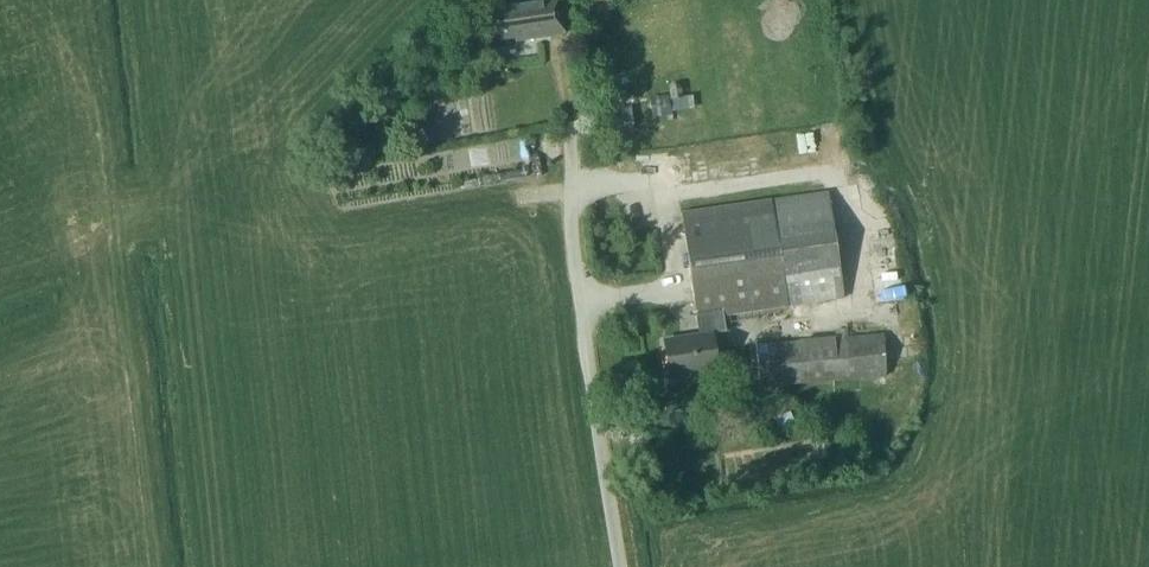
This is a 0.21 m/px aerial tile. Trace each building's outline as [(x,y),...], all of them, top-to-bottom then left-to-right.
[(516,41),(564,34),(559,0),(534,0),(511,3),(512,6),(492,9),(496,40),(516,37),(516,41)] [(652,118),(670,116),(668,95),(650,98),(652,118)] [(830,193),(682,214),(698,321),(700,336),(666,341),(671,378),(688,375),(689,378),(718,373),(713,335),(727,333),(724,317),(845,299),(830,193)] [(790,384),(849,380),(887,377),(884,336),(846,338),(757,346),(760,386),(775,385),(777,399),(792,397),(790,384)]
